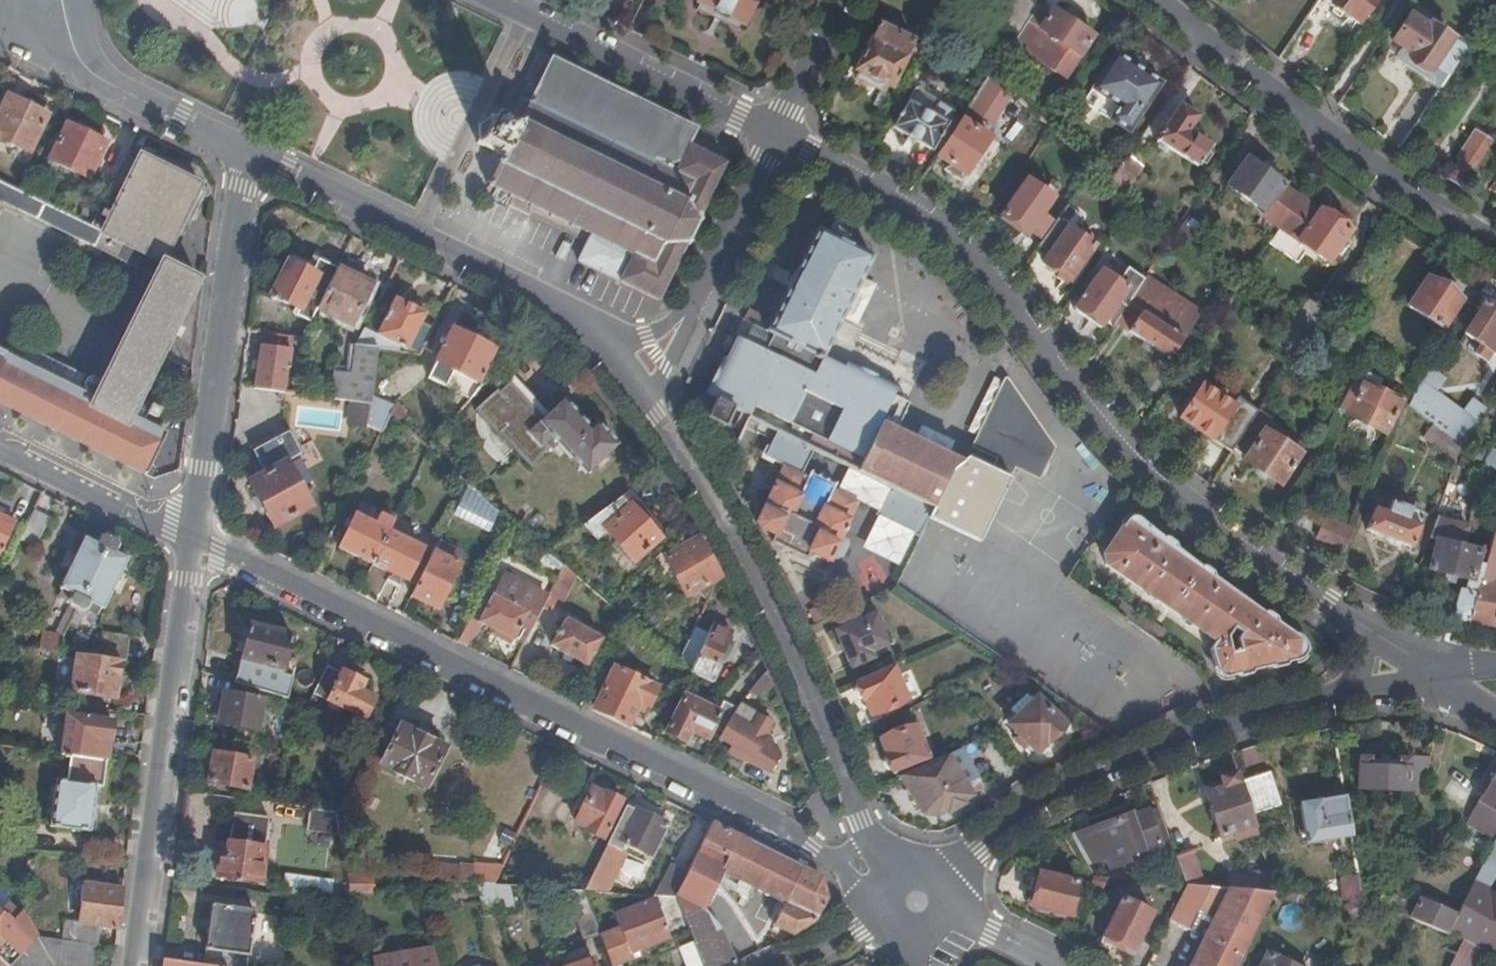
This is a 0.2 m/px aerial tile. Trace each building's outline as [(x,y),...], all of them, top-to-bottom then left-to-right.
[(697,4),(743,27),(757,0),(699,0),(697,4)] [(1331,3),(1330,4),(1348,18),(1350,16),(1360,23),(1377,0),(1327,0),(1331,3)] [(1051,14),(1037,5),(1035,7),(1017,35),(1015,38),(1027,47),(1024,51),(1050,69),(1053,66),(1067,75),(1093,37),(1053,10),(1051,14)] [(1432,67),(1446,77),(1465,49),(1431,26),(1428,29),(1409,16),(1392,40),(1412,54),(1410,56),(1411,61),(1428,73),(1432,67)] [(892,89),(914,43),(877,25),(855,71),(859,73),(857,79),(885,93),(887,87),(892,89)] [(1110,120),(1130,133),(1162,84),(1116,55),(1093,90),(1119,107),(1110,120)] [(478,145),(503,157),(491,183),(488,189),(491,190),(492,187),(510,196),(509,198),(511,200),(513,197),(531,206),(530,208),(532,209),(533,208),(550,216),(549,218),(552,219),(553,217),(571,226),(570,228),(572,229),(574,227),(591,235),(578,262),(659,302),(689,240),(727,165),(688,145),(694,133),(695,134),(696,131),(695,131),(695,130),(552,60),(532,101),(531,101),(517,131),(491,118),(478,145)] [(1064,79),(1067,75),(1053,66),(1050,69),(1064,79)] [(990,126),(1011,94),(991,75),(967,111),(990,126)] [(0,114),(0,138),(30,153),(49,115),(9,95),(0,114)] [(931,151),(946,124),(932,115),(930,117),(908,104),(893,128),(931,151)] [(1189,133),(1199,118),(1180,105),(1157,140),(1198,167),(1211,147),(1189,133)] [(962,120),(937,158),(966,176),(991,139),(962,120)] [(108,144),(67,124),(50,160),(90,180),(108,144)] [(1466,150),(1446,180),(1463,190),(1482,160),(1466,150)] [(82,444),(146,475),(166,434),(132,418),(199,281),(163,263),(201,187),(140,156),(101,235),(161,265),(154,278),(94,399),(3,354),(0,361),(0,403),(82,444)] [(1264,213),(1281,225),(1298,199),(1300,195),(1247,157),(1227,186),(1264,213)] [(1111,185),(1123,196),(1142,170),(1128,158),(1111,185)] [(1042,213),(1053,198),(1027,180),(1002,215),(1028,233),(1029,232),(1038,238),(1051,219),(1042,213)] [(1298,199),(1281,225),(1299,239),(1297,242),(1328,264),(1351,232),(1320,210),(1318,213),(1298,199)] [(1067,205),(1035,251),(1046,258),(1043,262),(1069,281),(1094,246),(1072,229),(1082,216),(1067,205)] [(1260,218),(1277,231),(1281,225),(1264,213),(1260,218)] [(1194,235),(1201,226),(1189,217),(1175,237),(1202,259),(1207,253),(1202,250),(1206,245),(1194,235)] [(855,468),(890,485),(935,506),(951,471),(961,462),(896,431),(882,423),(894,398),(899,389),(849,364),(846,369),(822,358),(840,323),(872,258),(817,232),(795,275),(794,275),(788,288),(789,289),(760,348),(736,336),(733,343),(732,343),(730,346),(732,346),(727,357),(725,357),(724,359),(722,359),(705,396),(715,401),(707,418),(724,426),(732,409),(739,413),(746,399),(756,404),(860,455),(855,468)] [(161,265),(101,235),(94,249),(154,278),(161,265)] [(312,273),(315,267),(291,255),(288,261),(312,273)] [(297,317),(311,324),(313,319),(317,311),(337,270),(319,261),(315,267),(312,273),(288,261),(270,295),(301,311),(297,317)] [(1109,317),(1116,323),(1143,280),(1120,264),(1110,277),(1101,271),(1077,306),(1103,325),(1109,317)] [(372,286),(337,269),(337,270),(317,311),(336,320),(352,327),(372,286)] [(1442,329),(1461,300),(1427,278),(1408,306),(1442,329)] [(394,299),(377,335),(376,336),(383,339),(419,355),(433,329),(421,323),(425,314),(394,299)] [(1495,344),(1495,310),(1485,303),(1463,334),(1479,345),(1473,354),(1484,362),(1495,344)] [(1171,360),(1183,341),(1171,332),(1177,322),(1161,310),(1153,320),(1141,313),(1139,317),(1132,312),(1124,323),(1132,328),(1129,332),(1171,360)] [(332,329),(336,320),(317,311),(313,319),(332,329)] [(483,385),(510,351),(455,324),(429,378),(446,387),(453,371),(462,376),(463,375),(483,385)] [(377,335),(365,329),(356,347),(376,349),(378,350),(383,339),(376,336),(377,335)] [(260,346),(254,388),(284,393),(290,350),(302,351),(304,339),(264,334),(262,346),(260,346)] [(376,349),(356,347),(355,348),(352,376),(334,374),(330,399),(352,402),(370,405),(370,397),(376,349)] [(1414,394),(1408,407),(1445,434),(1461,446),(1461,445),(1485,409),(1471,399),(1461,412),(1436,393),(1445,380),(1429,368),(1414,394)] [(471,399),(483,385),(463,375),(462,376),(453,371),(446,387),(471,399)] [(1357,375),(1337,411),(1386,435),(1400,403),(1386,396),(1388,391),(1379,386),(1381,382),(1359,371),(1357,375)] [(548,416),(513,378),(477,413),(528,466),(548,447),(545,443),(540,447),(528,435),(548,416)] [(1212,441),(1234,407),(1203,386),(1180,420),(1212,441)] [(367,426),(382,433),(391,416),(398,422),(406,412),(396,403),(394,407),(370,397),(370,405),(367,426)] [(909,405),(894,398),(882,423),(896,431),(909,405)] [(739,413),(749,418),(749,417),(756,404),(746,399),(739,413)] [(981,447),(1022,414),(1025,407),(1004,400),(979,446),(981,447)] [(350,424),(367,426),(370,405),(352,402),(350,424)] [(585,475),(617,446),(595,423),(589,429),(586,426),(589,423),(570,403),(567,405),(563,402),(548,416),(528,435),(540,447),(545,443),(551,437),(585,475)] [(1260,411),(1234,450),(1246,458),(1244,461),(1281,485),(1300,456),(1286,447),(1277,441),(1263,431),(1268,424),(1272,419),(1260,411)] [(1020,419),(1022,414),(981,447),(1000,456),(1016,464),(1038,474),(1051,448),(1033,438),(1038,428),(1020,419)] [(1286,447),(1300,456),(1305,449),(1268,424),(1263,431),(1277,441),(1280,436),(1289,442),(1286,447)] [(248,451),(261,475),(285,462),(297,455),(284,431),(248,451)] [(1438,444),(1456,458),(1458,452),(1459,449),(1461,446),(1445,434),(1438,444)] [(1277,441),(1286,447),(1289,442),(1280,436),(1277,441)] [(1470,450),(1461,445),(1461,446),(1459,449),(1458,452),(1482,464),(1487,455),(1472,446),(1470,450)] [(1490,450),(1487,455),(1482,464),(1495,471),(1495,453),(1490,450)] [(1010,479),(1016,464),(1000,456),(993,471),(1010,479)] [(935,506),(929,517),(980,542),(1002,496),(1010,479),(993,471),(968,458),(961,462),(951,471),(935,506)] [(273,526),(309,508),(285,462),(261,475),(249,482),(273,526)] [(756,523),(766,541),(807,561),(810,554),(829,562),(832,556),(839,560),(843,558),(849,548),(848,544),(840,540),(858,502),(834,491),(837,485),(809,472),(806,477),(782,466),(756,523)] [(473,527),(486,501),(468,484),(452,517),(473,527)] [(876,515),(919,536),(929,517),(935,506),(890,485),(876,515)] [(635,501),(628,493),(584,526),(595,537),(603,530),(615,542),(611,545),(618,554),(622,550),(633,563),(660,539),(630,506),(635,501)] [(1367,531),(1424,553),(1429,538),(1435,519),(1392,503),(1387,514),(1375,509),(1367,531)] [(48,519),(32,512),(18,540),(34,548),(48,519)] [(338,548),(372,565),(389,531),(394,522),(379,515),(374,524),(355,515),(338,548)] [(15,524),(0,516),(0,553),(15,524)] [(1444,517),(1442,521),(1458,526),(1459,522),(1444,517)] [(1206,574),(1136,519),(1130,520),(1125,525),(1104,555),(1106,566),(1197,629),(1216,643),(1211,650),(1218,674),(1222,678),(1226,679),(1300,661),(1304,658),(1306,652),(1305,646),(1303,642),(1206,574)] [(1459,592),(1451,619),(1467,623),(1484,565),(1477,563),(1479,551),(1461,546),(1467,528),(1458,526),(1442,521),(1435,519),(1429,538),(1435,539),(1427,571),(1471,583),(1468,594),(1459,592)] [(1317,539),(1345,552),(1353,533),(1325,521),(1317,539)] [(389,531),(372,565),(406,581),(423,548),(389,531)] [(1467,623),(1495,628),(1495,585),(1490,584),(1495,570),(1495,534),(1494,533),(1484,565),(1467,623)] [(76,610),(110,538),(104,536),(100,538),(96,545),(83,539),(60,588),(62,590),(59,597),(69,602),(70,607),(76,610)] [(116,541),(110,538),(76,610),(82,613),(87,610),(97,615),(101,608),(102,609),(126,560),(115,554),(118,547),(116,541)] [(720,578),(698,539),(685,546),(682,542),(675,545),(678,550),(664,558),(686,597),(720,578)] [(439,543),(412,597),(437,609),(458,565),(456,564),(461,553),(439,543)] [(555,615),(573,577),(561,567),(545,600),(541,608),(555,615)] [(532,626),(541,608),(545,600),(525,590),(527,586),(505,575),(494,598),(492,597),(479,622),(514,639),(523,621),(532,626)] [(870,651),(887,643),(874,614),(835,632),(851,667),(872,657),(870,651)] [(71,637),(79,620),(73,616),(64,634),(71,637)] [(587,668),(601,640),(565,623),(551,651),(587,668)] [(731,632),(713,623),(697,657),(715,666),(731,632)] [(248,626),(235,684),(278,697),(283,698),(288,700),(293,678),(283,675),(285,670),(284,670),(285,663),(291,665),(292,658),(286,657),(291,635),(248,626)] [(63,637),(42,634),(40,651),(55,653),(63,637)] [(120,662),(137,665),(139,647),(115,644),(112,661),(120,662)] [(112,661),(78,656),(73,695),(114,700),(117,682),(118,682),(120,662),(112,661)] [(697,657),(691,669),(690,671),(712,682),(719,668),(715,666),(697,657)] [(297,659),(292,658),(291,665),(285,663),(284,670),(285,670),(283,675),(293,678),(297,659)] [(363,682),(326,665),(312,696),(363,719),(373,698),(363,693),(358,691),(363,682)] [(606,686),(595,680),(583,704),(628,726),(639,702),(648,706),(657,689),(615,669),(606,686)] [(872,716),(907,701),(892,669),(857,684),(864,702),(865,702),(872,716)] [(771,684),(766,672),(751,690),(761,697),(771,684)] [(367,684),(363,682),(358,691),(363,693),(367,684)] [(223,694),(218,725),(258,731),(263,700),(223,694)] [(727,719),(736,708),(724,701),(718,712),(684,696),(665,734),(685,743),(691,732),(708,740),(713,729),(721,733),(727,719)] [(1061,728),(1064,726),(1037,698),(1009,724),(1036,752),(1050,739),(1054,741),(1062,733),(1061,728)] [(754,711),(740,703),(736,708),(727,719),(721,733),(719,738),(733,746),(730,750),(768,773),(778,755),(776,749),(763,741),(772,725),(753,713),(754,711)] [(104,761),(106,761),(111,723),(66,716),(60,755),(69,756),(104,761)] [(443,749),(383,719),(364,757),(393,771),(392,773),(408,780),(409,778),(424,786),(443,749)] [(892,773),(928,759),(916,726),(880,740),(892,773)] [(965,747),(918,767),(925,779),(908,790),(921,813),(937,816),(945,812),(947,814),(964,804),(963,801),(972,796),(957,772),(956,773),(950,763),(968,755),(965,747)] [(252,760),(213,753),(207,784),(247,791),(252,760)] [(101,788),(104,761),(69,756),(66,783),(55,781),(49,828),(89,833),(95,787),(101,788)] [(1421,793),(1429,760),(1397,757),(1397,761),(1371,760),(1371,756),(1359,756),(1358,789),(1421,793)] [(1268,772),(1239,782),(1250,815),(1278,805),(1268,772)] [(1468,822),(1495,839),(1495,772),(1468,822)] [(1239,782),(1237,774),(1219,779),(1222,788),(1205,794),(1219,837),(1253,827),(1250,815),(1239,782)] [(602,839),(622,800),(605,792),(604,794),(591,788),(574,820),(587,827),(585,831),(602,839)] [(1351,838),(1344,797),(1301,803),(1307,844),(1351,838)] [(639,803),(629,799),(625,807),(635,811),(636,808),(639,803)] [(670,819),(639,803),(636,808),(667,824),(670,819)] [(635,811),(625,807),(606,844),(622,851),(626,843),(651,856),(667,824),(636,808),(635,811)] [(1169,839),(1158,807),(1131,817),(1130,815),(1072,836),(1088,865),(1105,859),(1109,869),(1130,861),(1128,855),(1169,839)] [(340,835),(337,812),(308,808),(305,830),(340,835)] [(219,855),(217,877),(259,883),(267,818),(233,813),(229,843),(228,844),(225,856),(219,855)] [(681,872),(704,829),(694,824),(672,867),(681,872)] [(712,824),(688,876),(677,901),(690,933),(703,965),(736,965),(719,932),(703,912),(721,873),(784,904),(772,927),(790,936),(816,920),(826,900),(819,876),(712,824)] [(1488,892),(1495,877),(1495,843),(1458,915),(1448,934),(1462,940),(1495,960),(1495,896),(1488,892)] [(608,872),(596,865),(583,890),(598,892),(608,872)] [(1197,865),(1181,871),(1186,885),(1189,885),(1205,886),(1197,865)] [(1362,900),(1356,865),(1351,866),(1353,879),(1337,881),(1339,898),(1362,900)] [(438,881),(472,883),(472,866),(460,866),(460,868),(438,867),(438,881)] [(493,884),(501,868),(493,867),(487,884),(493,884)] [(677,901),(688,876),(673,868),(659,898),(677,901)] [(1228,888),(1230,889),(1256,891),(1257,874),(1230,871),(1228,888)] [(1069,916),(1076,882),(1040,873),(1032,907),(1069,916)] [(346,876),(349,892),(373,894),(370,877),(346,876)] [(499,911),(493,884),(487,884),(477,883),(485,914),(499,911)] [(507,885),(493,884),(499,911),(500,914),(514,911),(507,885)] [(66,920),(63,941),(94,945),(97,925),(117,928),(121,890),(83,885),(81,888),(79,903),(81,903),(78,921),(66,920)] [(1189,885),(1170,922),(1205,940),(1230,889),(1228,888),(1205,886),(1189,885)] [(581,937),(598,931),(588,903),(583,890),(563,889),(581,937)] [(1192,965),(1237,965),(1273,892),(1256,891),(1230,889),(1205,940),(1192,965)] [(625,906),(626,895),(598,892),(583,890),(588,903),(625,906)] [(1411,918),(1418,903),(1397,894),(1393,911),(1411,918)] [(677,901),(659,898),(656,898),(656,899),(616,913),(621,929),(601,937),(612,965),(615,965),(633,960),(631,954),(690,933),(677,901)] [(1132,950),(1151,913),(1123,899),(1103,936),(1132,950)] [(1448,934),(1458,915),(1420,899),(1418,903),(1411,918),(1416,921),(1448,934)] [(22,953),(7,940),(18,928),(17,927),(20,924),(14,919),(18,914),(6,902),(0,908),(0,961),(6,965),(9,965),(22,953)] [(211,905),(208,928),(216,929),(219,906),(211,905)] [(203,965),(208,965),(246,965),(247,956),(248,956),(254,911),(219,906),(216,929),(208,928),(203,965)] [(21,912),(18,914),(14,919),(20,924),(17,927),(18,928),(7,940),(22,953),(36,938),(21,912)] [(63,941),(36,938),(22,953),(9,965),(50,965),(52,964),(53,965),(92,965),(96,945),(94,945),(63,941)] [(434,952),(372,961),(373,965),(438,965),(434,952)] [(1267,953),(1260,965),(1293,965),(1267,953)]
